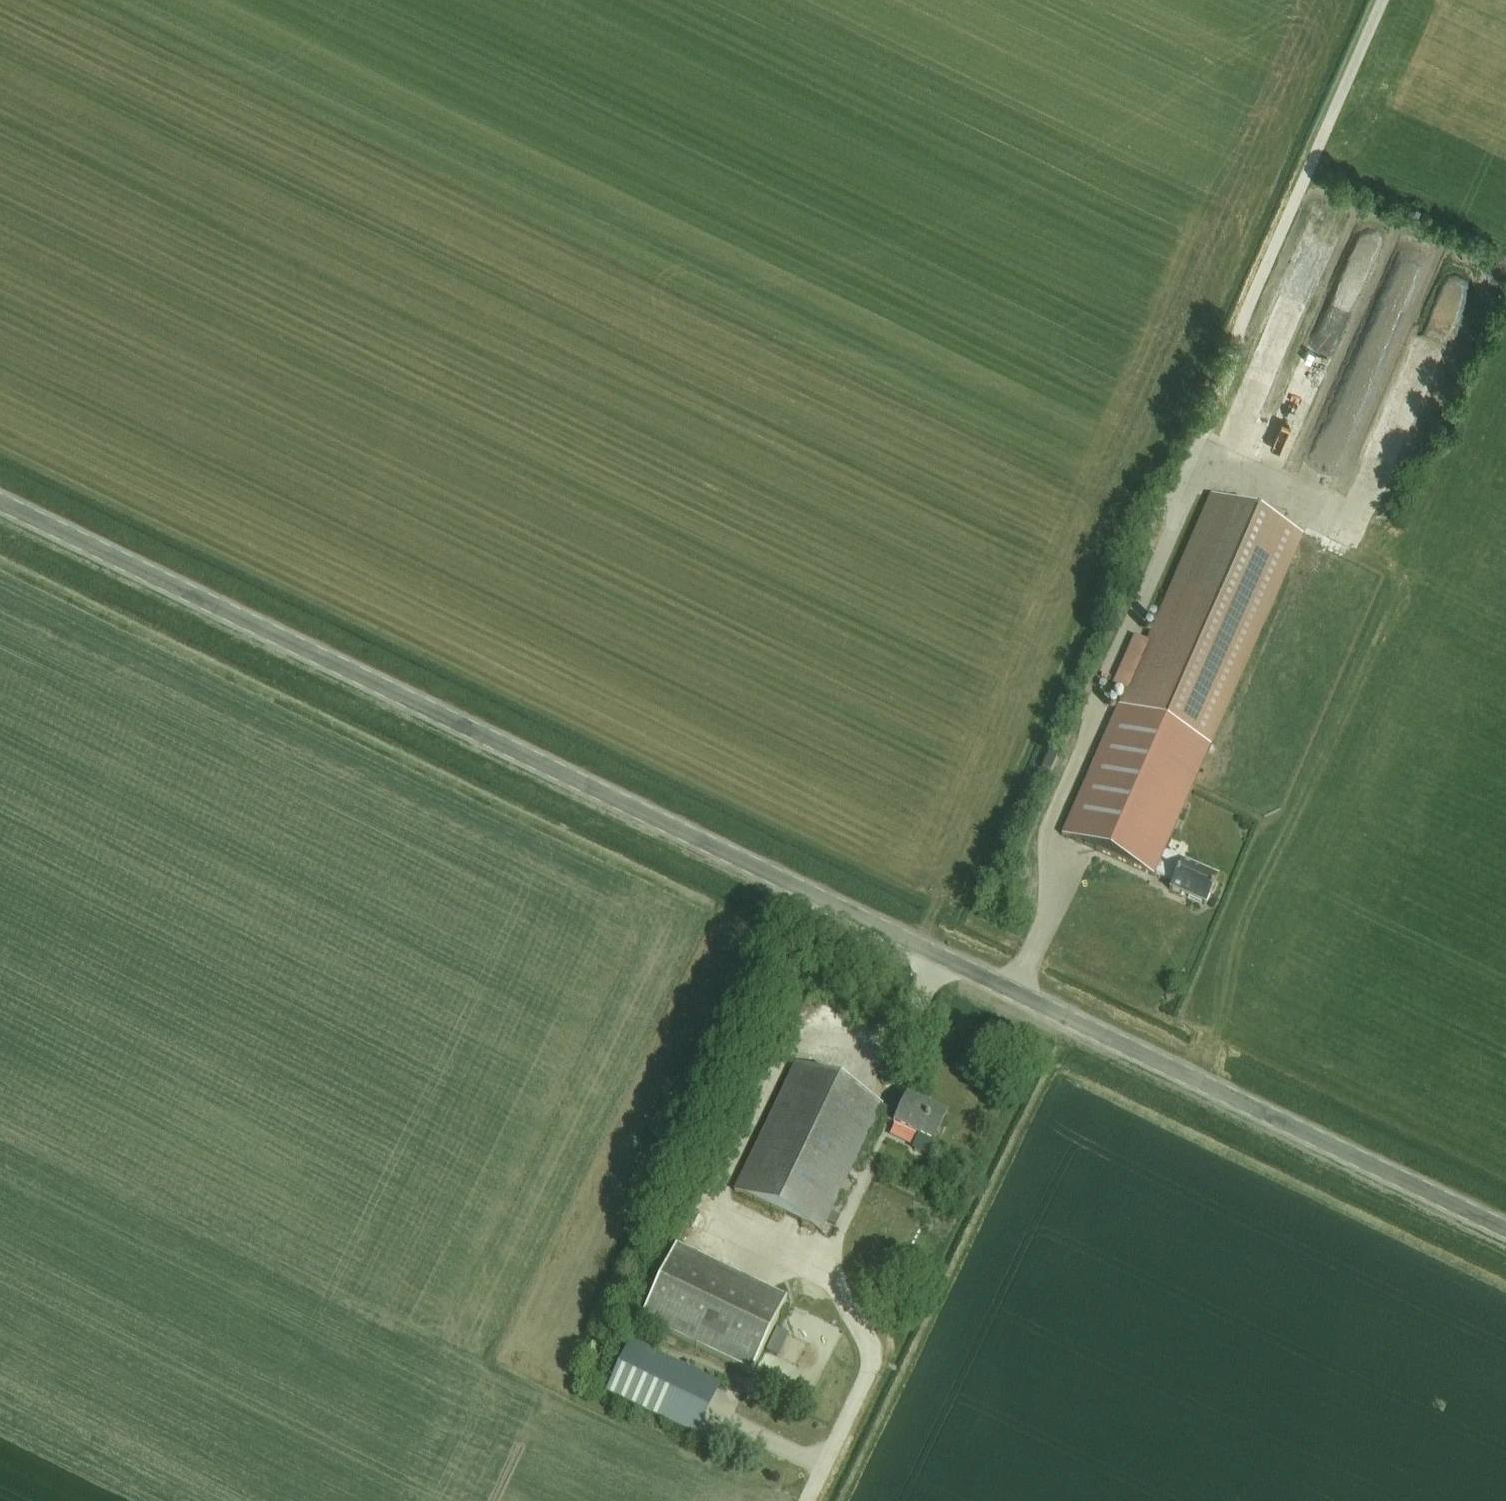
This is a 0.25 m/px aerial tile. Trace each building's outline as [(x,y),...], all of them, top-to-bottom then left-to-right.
[(1303,537),(1214,498),(1211,497),(1145,642),(1135,637),(1113,685),(1125,691),(1118,707),(1120,708),(1062,839),(1153,879),(1154,876),(1172,884),(1169,892),(1203,907),(1216,878),(1182,863),(1184,859),(1164,850),(1209,749),(1210,749),(1267,618),(1303,537)] [(1048,777),(1056,759),(1046,755),(1038,772),(1048,777)] [(934,1143),(948,1115),(909,1096),(901,1111),(798,1062),(736,1190),(823,1232),(879,1116),(934,1143)] [(753,1376),(788,1302),(676,1248),(641,1322),(641,1323),(753,1376)] [(681,1424),(704,1432),(711,1412),(687,1405),(681,1424)]
